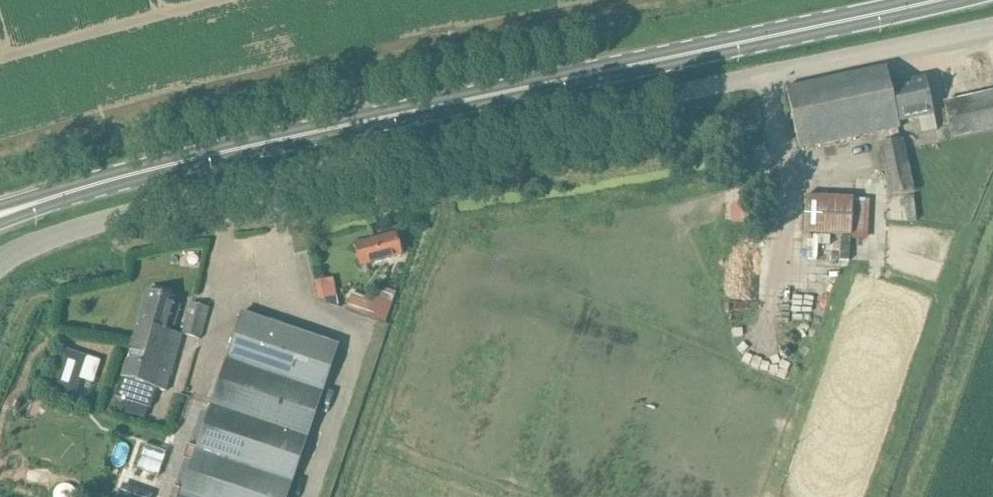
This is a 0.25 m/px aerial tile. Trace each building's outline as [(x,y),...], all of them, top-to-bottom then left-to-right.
[(890,86),(886,69),(785,90),(798,150),(900,128),(898,123),(934,115),(925,78),(890,86)] [(992,130),(992,93),(943,105),(951,140),(992,130)] [(887,197),(890,196),(914,191),(904,140),(878,145),(887,197)] [(868,229),(869,201),(853,200),(805,198),(803,229),(851,230),(851,228),(868,229)] [(360,268),(401,256),(395,235),(354,247),(360,268)] [(318,300),(336,297),(333,279),(314,282),(318,300)] [(395,294),(383,289),(381,294),(373,291),(370,300),(351,294),(344,310),(384,324),(395,294)] [(182,336),(171,333),(179,307),(173,305),(174,300),(146,292),(132,341),(115,398),(128,402),(125,414),(144,420),(147,408),(150,409),(156,390),(166,393),(167,391),(171,392),(176,377),(171,375),(182,336),(181,336),(182,336)] [(336,297),(318,300),(338,308),(336,297)] [(182,336),(181,336),(182,336),(199,341),(208,309),(190,304),(182,336)] [(338,346),(242,314),(229,351),(205,344),(197,370),(220,377),(180,496),(288,496),(338,346)] [(60,348),(47,389),(73,397),(86,357),(60,348)]
